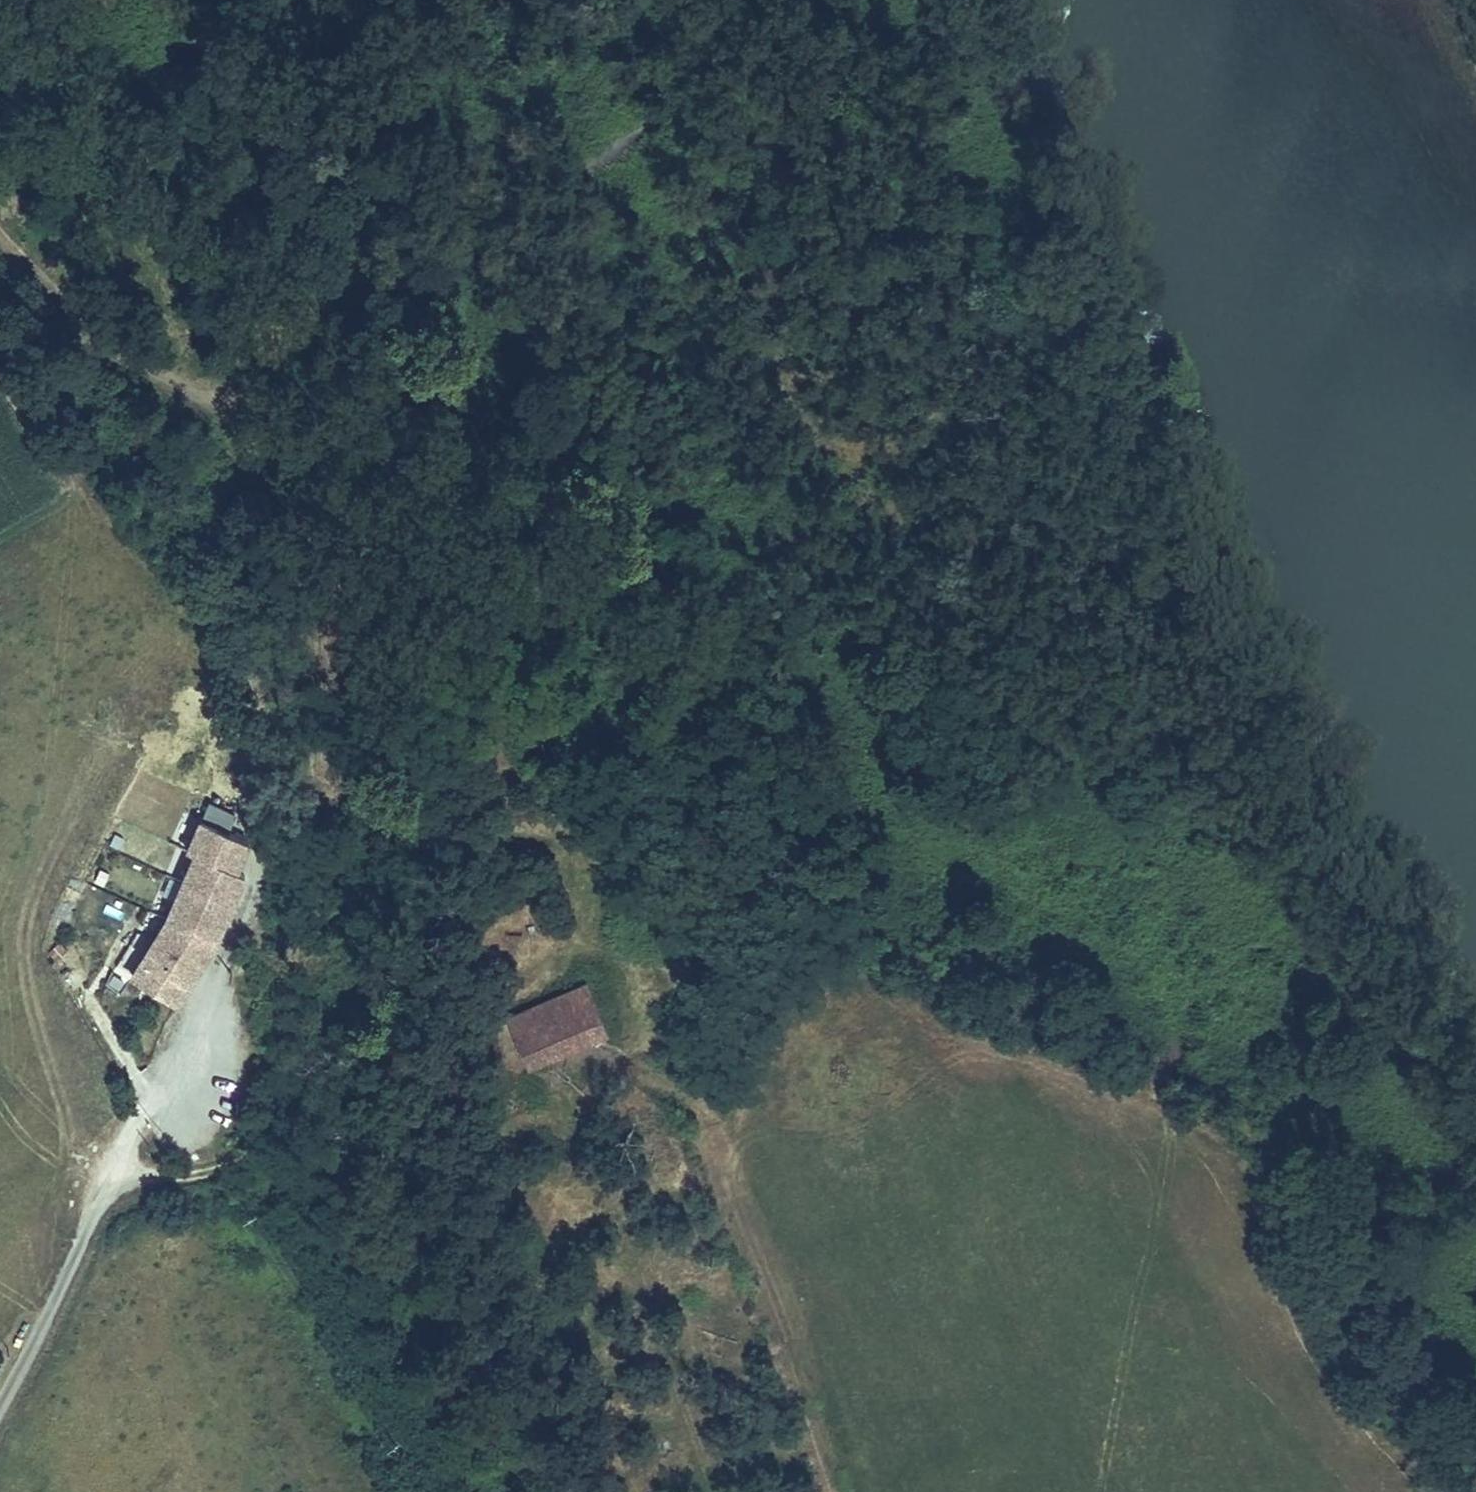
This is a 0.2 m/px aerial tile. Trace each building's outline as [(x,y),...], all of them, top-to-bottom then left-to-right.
[(218,960),(258,877),(212,858),(160,965),(192,981),(218,960)] [(593,982),(516,1017),(532,1055),(613,1024),(593,982)]
